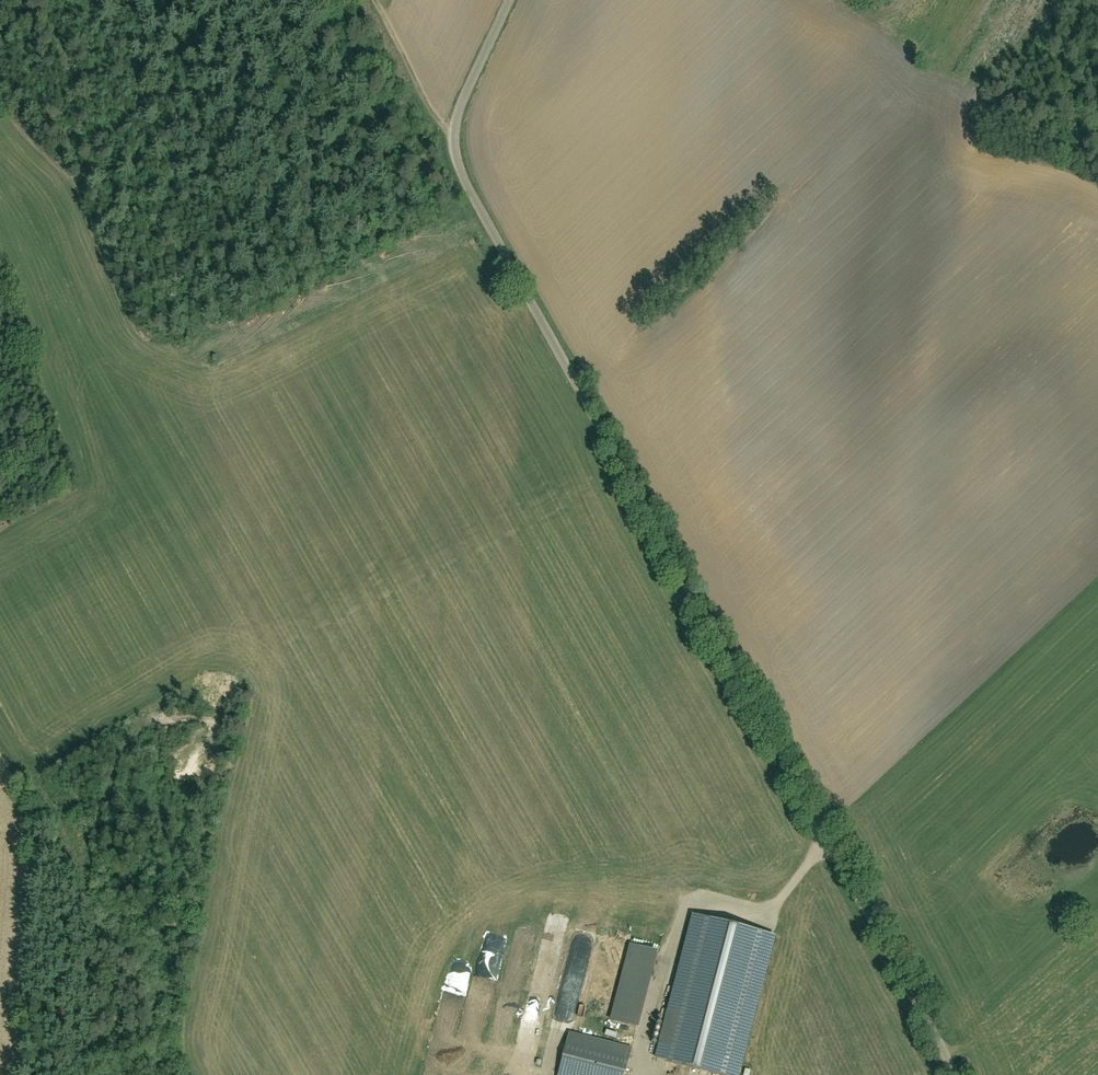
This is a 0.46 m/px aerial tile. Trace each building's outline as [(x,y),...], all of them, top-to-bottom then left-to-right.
[(610,1020),(639,1027),(658,950),(630,943),(610,1020)] [(683,1068),(692,1031),(675,1027),(666,1065),(654,1062),(651,1074),(703,1074),(704,1073),(683,1068)] [(628,1052),(563,1036),(553,1074),(622,1074),(628,1052)] [(173,1071),(166,1060),(156,1066),(161,1074),(167,1074),(173,1071)]
